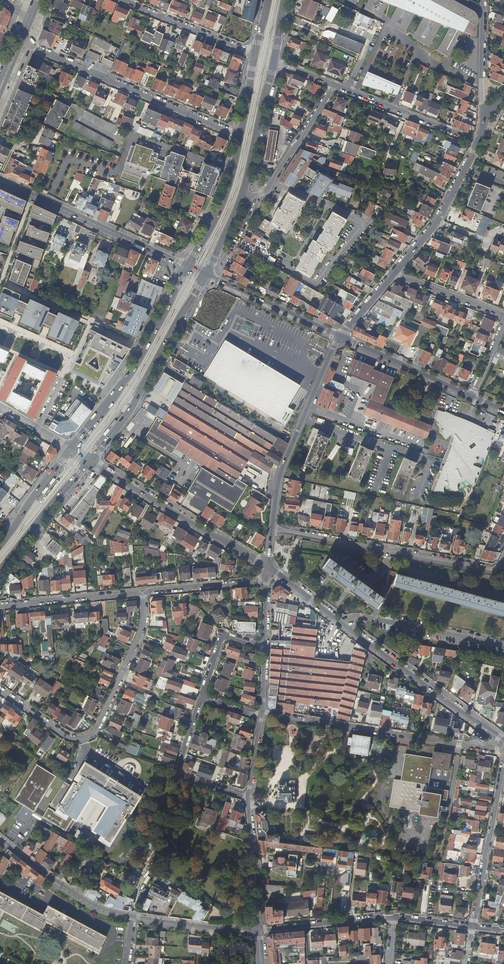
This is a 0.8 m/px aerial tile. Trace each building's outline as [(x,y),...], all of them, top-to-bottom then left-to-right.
[(58,0),(56,0),(53,7),(61,10),(60,12),(64,13),(66,9),(62,7),(64,3),(58,0)] [(84,4),(73,0),(72,0),(72,1),(71,0),(58,0),(64,3),(81,10),(84,4)] [(107,0),(106,0),(103,8),(108,11),(110,11),(112,12),(116,3),(107,0)] [(168,0),(160,0),(158,6),(165,9),(168,0)] [(220,5),(221,2),(215,0),(213,0),(210,6),(208,11),(212,12),(216,3),(220,5)] [(241,19),(243,20),(247,21),(251,23),(253,23),(258,0),(245,0),(241,19)] [(319,4),(313,2),(310,0),(305,0),(299,15),(312,21),(319,4)] [(391,1),(389,0),(370,0),(365,11),(382,19),(388,6),(391,1)] [(404,0),(402,0),(400,3),(404,5),(404,7),(399,5),(390,23),(407,32),(416,15),(424,18),(415,36),(432,44),(442,24),(450,27),(440,48),(448,52),(459,29),(458,28),(458,27),(406,1),(404,0)] [(458,27),(462,19),(473,25),(474,23),(475,21),(475,18),(475,16),(474,14),(472,12),(471,11),(469,10),(467,9),(449,0),(407,0),(406,1),(458,27)] [(181,4),(182,4),(178,2),(176,7),(171,5),(169,10),(178,14),(181,4)] [(81,10),(80,14),(87,17),(86,21),(89,22),(95,9),(84,4),(81,10)] [(187,7),(181,4),(178,14),(186,18),(188,12),(186,11),(185,11),(187,7)] [(321,13),(326,15),(329,8),(324,5),(321,13)] [(6,28),(11,17),(10,13),(4,7),(3,9),(0,16),(0,24),(6,28)] [(128,11),(117,7),(110,20),(117,23),(120,17),(125,19),(128,11)] [(227,18),(227,17),(225,16),(226,13),(219,10),(217,14),(227,18)] [(195,12),(191,19),(200,23),(203,15),(195,12)] [(217,18),(207,14),(203,24),(213,28),(217,18)] [(68,23),(75,26),(78,19),(71,15),(68,23)] [(502,19),(501,17),(498,17),(498,15),(494,16),(496,22),(497,23),(503,26),(503,18),(502,19)] [(127,29),(141,35),(143,29),(135,26),(137,20),(132,18),(127,29)] [(249,27),(251,23),(247,21),(243,20),(243,21),(235,18),(232,25),(240,28),(242,25),(249,27)] [(48,32),(55,35),(58,36),(63,24),(53,20),(48,32)] [(503,29),(503,28),(496,24),(493,33),(501,36),(503,29)] [(391,28),(388,35),(397,39),(400,32),(391,28)] [(40,43),(50,47),(55,35),(48,32),(43,30),(39,39),(40,43)] [(141,40),(149,44),(150,42),(152,38),(154,39),(155,36),(154,35),(145,31),(141,40)] [(156,32),(154,35),(155,36),(154,39),(152,38),(150,42),(158,46),(163,35),(156,32)] [(360,55),(365,44),(361,43),(337,32),(332,44),(356,54),(360,55)] [(176,43),(174,48),(178,49),(180,45),(184,46),(188,38),(180,35),(176,43)] [(91,42),(104,48),(106,43),(94,36),(91,42)] [(162,39),(158,48),(165,51),(167,46),(169,41),(162,39)] [(300,46),(302,42),(294,39),(293,42),(289,41),(287,47),(290,49),(291,47),(297,49),(298,48),(298,46),(300,46)] [(73,43),(70,50),(82,55),(86,45),(75,40),(73,43)] [(117,54),(117,55),(119,56),(126,41),(123,40),(119,49),(117,54)] [(168,48),(173,50),(174,48),(176,43),(169,40),(169,41),(167,46),(165,51),(164,53),(166,54),(168,48)] [(199,53),(202,44),(195,41),(192,49),(193,50),(194,49),(195,49),(194,51),(199,53)] [(298,48),(305,50),(308,44),(302,42),(300,46),(298,46),(298,48)] [(204,44),(202,49),(203,50),(203,51),(202,53),(209,56),(212,48),(204,44)] [(111,45),(108,50),(117,54),(119,49),(111,45)] [(214,59),(219,61),(223,52),(215,49),(211,57),(213,58),(213,57),(214,57),(214,59)] [(88,50),(85,57),(97,62),(100,56),(88,50)] [(223,52),(219,61),(226,64),(229,55),(223,52)] [(316,66),(323,69),(328,57),(317,52),(314,60),(318,61),(316,66)] [(180,66),(183,67),(188,55),(182,53),(179,61),(181,63),(180,66)] [(229,69),(235,71),(238,63),(239,63),(242,57),(234,54),(228,69),(229,69)] [(503,69),(503,64),(501,63),(502,61),(497,59),(497,58),(493,56),(490,63),(494,65),(503,69)] [(114,62),(105,58),(102,64),(111,68),(114,62)] [(36,60),(32,67),(48,75),(51,69),(51,68),(36,60)] [(117,60),(113,69),(123,74),(127,65),(117,60)] [(150,68),(152,63),(148,61),(146,66),(147,67),(145,71),(155,76),(157,70),(150,68)] [(346,67),(332,61),(328,72),(341,77),(346,67)] [(193,70),(200,73),(203,66),(196,63),(193,70)] [(416,63),(415,66),(427,72),(429,69),(416,63)] [(216,64),(214,74),(221,76),(223,66),(216,64)] [(28,65),(22,78),(33,84),(37,75),(39,76),(38,77),(54,84),(56,79),(53,77),(48,75),(32,67),(28,65)] [(499,75),(503,77),(503,69),(494,65),(491,72),(492,72),(499,75)] [(123,76),(131,79),(135,70),(127,67),(123,76)] [(131,79),(139,83),(143,73),(136,69),(135,70),(131,79)] [(229,69),(224,82),(235,86),(239,72),(235,71),(229,69)] [(62,72),(58,82),(67,86),(72,76),(62,72)] [(496,82),(499,75),(492,72),(490,79),(496,82)] [(395,98),(400,87),(368,73),(363,85),(395,98)] [(288,80),(286,83),(287,84),(290,85),(291,82),(302,87),(305,80),(290,74),(290,75),(288,80)] [(446,76),(441,74),(435,89),(440,91),(446,76)] [(78,86),(81,87),(82,88),(86,79),(78,76),(73,86),(76,88),(77,87),(78,84),(79,84),(78,86)] [(208,86),(209,86),(217,89),(220,81),(212,78),(208,86)] [(155,79),(151,88),(160,92),(164,83),(155,79)] [(87,80),(81,93),(84,94),(86,90),(95,94),(97,90),(99,85),(87,80)] [(174,94),(177,95),(181,85),(177,83),(174,88),(168,85),(164,93),(172,97),(174,94)] [(290,85),(287,84),(286,87),(279,104),(286,107),(290,109),(298,89),(290,85)] [(316,96),(320,87),(314,84),(311,91),(312,91),(311,93),(316,96)] [(465,102),(472,87),(465,85),(462,92),(452,87),(449,95),(462,100),(465,102)] [(181,86),(176,98),(185,102),(184,103),(187,104),(191,95),(188,94),(190,89),(181,86)] [(410,106),(413,107),(414,104),(417,97),(417,96),(411,94),(412,91),(408,89),(406,92),(405,92),(404,94),(406,94),(403,101),(411,104),(410,106)] [(3,127),(16,132),(20,123),(21,123),(23,119),(22,118),(26,111),(27,111),(29,105),(28,105),(32,95),(18,90),(14,100),(13,103),(7,116),(7,117),(6,119),(3,127)] [(101,92),(97,90),(95,94),(92,100),(103,105),(107,96),(101,93),(101,92)] [(122,106),(126,97),(117,93),(113,102),(122,106)] [(419,107),(427,110),(433,95),(430,93),(427,101),(424,99),(417,97),(414,104),(419,106),(419,107)] [(194,96),(192,102),(191,104),(198,107),(202,98),(195,95),(194,96)] [(132,106),(135,107),(138,102),(128,97),(124,107),(130,110),(132,106)] [(205,97),(200,107),(211,112),(215,101),(205,97)] [(343,112),(347,101),(337,98),(333,108),(343,112)] [(469,108),(470,104),(465,102),(462,100),(460,104),(462,105),(461,108),(466,110),(467,107),(469,108)] [(51,109),(48,114),(49,115),(45,123),(58,130),(63,121),(62,120),(64,117),(70,108),(56,101),(52,109),(51,109)] [(229,110),(219,106),(215,114),(225,118),(229,110)] [(439,110),(429,106),(427,111),(437,115),(439,110)] [(148,108),(142,121),(155,127),(157,124),(161,115),(161,114),(148,108)] [(465,112),(466,110),(461,108),(460,110),(458,109),(456,114),(464,117),(465,117),(471,119),(472,116),(466,114),(467,113),(465,112)] [(324,109),(322,113),(333,118),(329,127),(331,128),(334,129),(335,124),(341,127),(344,118),(338,115),(324,109)] [(114,135),(118,127),(85,111),(81,118),(114,135)] [(381,128),(384,120),(381,118),(382,117),(376,114),(376,113),(371,111),(367,123),(381,128)] [(157,124),(166,128),(167,126),(170,119),(161,115),(157,124)] [(291,121),(299,124),(301,118),(293,115),(291,121)] [(118,118),(115,124),(125,128),(129,118),(124,116),(123,120),(118,118)] [(396,132),(399,124),(394,121),(389,119),(389,118),(386,116),(383,124),(386,125),(386,127),(391,129),(391,130),(396,132)] [(470,126),(472,120),(465,117),(464,117),(461,122),(470,126)] [(170,119),(167,126),(181,132),(181,131),(185,123),(176,119),(175,121),(170,118),(170,119)] [(456,120),(453,128),(458,130),(461,122),(456,120)] [(403,133),(415,137),(418,130),(416,130),(418,125),(408,121),(403,133)] [(461,122),(458,130),(467,134),(470,126),(461,122)] [(72,129),(110,150),(113,143),(75,123),(72,129)] [(185,123),(181,131),(190,135),(193,128),(193,126),(185,123)] [(328,128),(319,124),(315,135),(324,138),(328,128)] [(57,132),(46,127),(39,142),(50,147),(57,132)] [(139,127),(137,132),(151,137),(153,132),(146,129),(139,127)] [(190,135),(188,138),(197,142),(201,134),(202,132),(193,128),(190,135)] [(429,132),(419,128),(418,130),(415,137),(421,140),(423,136),(426,138),(429,132)] [(278,132),(269,131),(264,161),(272,163),(278,132)] [(358,145),(362,135),(352,131),(349,141),(348,142),(358,145)] [(208,137),(201,134),(197,142),(196,145),(203,149),(207,139),(208,137)] [(0,135),(0,161),(1,162),(0,164),(0,170),(3,165),(10,150),(5,148),(9,139),(0,135)] [(222,139),(218,138),(218,137),(214,146),(222,149),(226,141),(222,139)] [(215,142),(207,139),(203,149),(211,152),(215,142)] [(451,142),(446,140),(443,148),(448,150),(451,144),(451,142)] [(325,148),(307,142),(305,148),(311,150),(312,149),(316,150),(317,148),(322,149),(322,148),(324,149),(325,148)] [(345,151),(356,155),(359,146),(358,145),(348,142),(345,151)] [(138,184),(142,173),(145,174),(147,169),(153,171),(158,155),(152,153),(153,151),(135,144),(134,147),(132,146),(120,178),(138,184)] [(448,150),(457,154),(460,148),(451,144),(448,150)] [(49,166),(54,153),(43,149),(43,148),(39,147),(37,152),(41,153),(38,161),(49,166)] [(305,148),(302,147),(280,180),(294,186),(298,181),(302,175),(304,177),(309,165),(315,152),(311,150),(305,148)] [(376,152),(362,147),(359,154),(374,159),(376,152)] [(454,162),(457,154),(448,150),(444,158),(454,162)] [(414,151),(410,160),(416,162),(420,153),(414,151)] [(17,161),(21,154),(18,152),(17,153),(14,152),(11,158),(17,161)] [(163,169),(159,179),(210,197),(212,192),(210,191),(213,185),(214,183),(214,182),(216,180),(217,176),(217,175),(217,174),(218,173),(218,172),(219,171),(219,170),(219,169),(219,168),(204,163),(201,173),(197,174),(196,174),(194,173),(193,172),(192,172),(190,171),(189,171),(188,170),(186,170),(184,170),(182,166),(185,157),(171,152),(170,156),(168,156),(167,156),(166,157),(166,158),(166,159),(166,160),(165,164),(170,165),(169,167),(168,169),(167,169),(166,169),(165,169),(164,169),(163,169),(162,169),(163,169)] [(211,152),(207,159),(214,161),(217,154),(211,152)] [(503,157),(503,156),(502,155),(501,156),(497,154),(492,163),(501,167),(503,160),(503,157)] [(11,158),(3,175),(20,182),(24,175),(21,174),(22,171),(16,169),(19,162),(17,161),(11,158)] [(342,163),(332,159),(329,166),(340,170),(342,163)] [(46,175),(49,166),(38,161),(35,168),(33,167),(33,168),(34,169),(46,175)] [(385,163),(384,173),(395,175),(397,165),(385,163)] [(416,163),(412,169),(419,173),(419,172),(430,178),(432,174),(438,177),(435,184),(441,187),(443,181),(446,182),(448,179),(439,174),(416,163)] [(442,169),(451,173),(454,167),(445,163),(443,166),(442,165),(441,167),(443,167),(442,169)] [(327,188),(350,197),(354,187),(333,179),(334,177),(309,165),(304,177),(313,180),(307,190),(321,195),(327,188)] [(43,180),(46,175),(34,169),(32,174),(31,175),(43,180)] [(439,174),(448,179),(451,173),(442,169),(441,170),(440,169),(439,171),(441,171),(439,174)] [(80,183),(83,175),(76,173),(73,180),(80,183)] [(24,175),(20,182),(28,186),(29,183),(32,184),(34,179),(31,177),(24,175)] [(91,191),(97,179),(94,178),(87,194),(90,195),(91,191)] [(467,206),(481,211),(490,189),(476,183),(467,206)] [(158,205),(168,209),(175,188),(165,184),(158,205)] [(377,188),(376,193),(384,196),(385,195),(389,197),(391,192),(387,190),(387,191),(383,189),(381,192),(379,192),(379,189),(377,188)] [(14,212),(22,214),(27,202),(0,190),(0,205),(14,212)] [(96,210),(97,208),(90,204),(93,197),(95,193),(91,191),(90,195),(88,198),(86,203),(83,211),(94,216),(96,210)] [(261,220),(256,230),(264,235),(272,239),(278,229),(280,230),(280,228),(286,232),(290,225),(291,224),(290,224),(293,218),(295,219),(296,217),(299,211),(299,209),(304,202),(300,200),(289,194),(288,195),(285,201),(285,202),(285,203),(280,210),(279,209),(278,210),(274,217),(275,218),(272,224),(262,218),(261,220)] [(204,198),(195,195),(189,213),(198,216),(204,198)] [(86,203),(88,198),(87,197),(86,198),(84,197),(84,198),(79,196),(77,196),(76,199),(77,200),(78,201),(75,207),(83,211),(86,203)] [(114,203),(113,203),(101,197),(97,208),(96,210),(100,212),(98,218),(108,223),(111,216),(109,215),(114,203)] [(428,197),(424,205),(431,208),(435,201),(428,197)] [(367,205),(364,215),(370,218),(375,204),(369,201),(367,205)] [(424,205),(423,204),(418,214),(424,217),(427,218),(431,208),(424,205)] [(57,215),(36,206),(31,218),(53,226),(57,215)] [(474,212),(466,209),(464,213),(463,213),(461,217),(470,221),(473,215),(473,214),(474,212)] [(385,211),(380,223),(396,230),(403,233),(408,222),(385,211)] [(343,227),(347,220),(336,214),(332,212),(328,220),(327,221),(326,220),(322,228),(324,229),(321,235),(320,234),(318,239),(316,242),(313,241),(312,242),(310,246),(308,248),(309,248),(307,252),(306,254),(304,253),(300,261),(298,265),(296,270),(310,278),(313,273),(314,271),(313,270),(318,261),(320,262),(321,260),(324,255),(324,254),(326,250),(327,248),(330,250),(332,246),(334,244),(334,245),(339,237),(337,236),(342,227),(342,228),(343,227)] [(416,212),(411,223),(419,227),(421,222),(424,217),(418,214),(416,212)] [(3,216),(0,225),(0,242),(9,246),(18,221),(3,216)] [(138,222),(132,217),(127,224),(131,226),(139,231),(143,224),(145,222),(140,219),(138,222)] [(177,228),(187,233),(193,223),(183,218),(177,228)] [(149,224),(145,222),(143,224),(145,225),(142,232),(150,236),(154,228),(148,225),(149,224)] [(74,232),(79,234),(82,227),(76,224),(74,232)] [(50,233),(30,225),(26,236),(46,243),(50,233)] [(150,242),(154,244),(158,236),(161,238),(159,241),(168,245),(171,241),(172,241),(174,239),(155,230),(150,242)] [(264,235),(256,230),(251,239),(254,240),(259,243),(261,241),(264,243),(266,240),(263,238),(264,235)] [(398,232),(395,239),(404,243),(407,236),(403,234),(403,233),(396,230),(395,231),(398,232)] [(52,242),(63,246),(64,247),(65,246),(66,245),(65,244),(64,244),(66,238),(55,233),(52,242)] [(464,237),(454,233),(449,245),(459,249),(464,237)] [(499,243),(501,236),(494,234),(491,243),(497,246),(499,243)] [(251,239),(245,236),(243,239),(252,244),(254,240),(251,239)] [(440,241),(433,239),(431,243),(432,244),(431,246),(438,248),(440,241)] [(44,250),(20,241),(17,252),(34,259),(31,265),(32,266),(37,268),(44,250)] [(386,248),(393,252),(396,253),(400,245),(392,241),(391,243),(389,241),(386,248)] [(73,250),(83,254),(86,246),(76,242),(73,250)] [(116,247),(112,260),(118,262),(119,260),(126,262),(130,252),(116,247)] [(245,252),(238,248),(235,254),(238,255),(244,259),(246,256),(243,255),(245,252)] [(385,248),(383,252),(391,257),(393,252),(386,248),(385,248)] [(130,252),(126,262),(124,266),(129,268),(130,266),(133,267),(133,266),(134,266),(140,253),(131,249),(130,252)] [(109,254),(97,250),(92,265),(97,267),(97,265),(104,268),(109,254)] [(391,257),(383,252),(380,258),(388,262),(391,257)] [(414,261),(422,267),(428,259),(421,253),(414,261)] [(241,266),(245,260),(244,259),(238,255),(234,262),(241,266)] [(490,260),(480,257),(478,263),(488,267),(490,260)] [(388,262),(380,258),(376,265),(384,268),(388,262)] [(159,262),(151,259),(143,274),(145,275),(146,274),(149,275),(150,274),(154,275),(159,262)] [(9,280),(24,287),(32,266),(31,265),(16,260),(9,280)] [(239,270),(241,266),(234,262),(229,269),(233,271),(237,273),(238,271),(239,270)] [(438,269),(428,265),(427,268),(425,274),(434,277),(438,269)] [(377,270),(369,266),(367,271),(364,276),(371,280),(374,275),(377,270)] [(223,272),(223,273),(230,276),(233,271),(229,269),(226,267),(223,272)] [(439,279),(443,280),(444,278),(446,279),(448,275),(450,276),(451,272),(452,272),(453,269),(450,268),(449,271),(443,269),(439,279)] [(123,270),(119,281),(119,282),(124,285),(130,273),(123,270)] [(357,272),(353,270),(351,274),(357,277),(360,278),(361,278),(362,279),(361,282),(362,283),(368,286),(371,280),(364,276),(359,273),(357,272)] [(77,290),(80,291),(83,285),(84,285),(89,272),(83,271),(77,290)] [(246,286),(249,280),(242,276),(238,283),(246,286)] [(451,276),(448,283),(456,286),(458,278),(451,276)] [(467,290),(472,278),(466,276),(463,283),(464,283),(462,288),(467,290)] [(354,278),(351,277),(348,282),(353,285),(349,293),(356,297),(358,298),(362,290),(360,289),(362,283),(361,282),(357,280),(354,278)] [(479,281),(472,278),(467,290),(473,293),(475,288),(476,288),(479,281)] [(151,283),(142,279),(136,294),(135,293),(132,303),(141,307),(147,309),(152,311),(157,295),(158,295),(161,287),(151,283)] [(293,295),(300,283),(294,280),(286,293),(292,296),(293,295)] [(494,284),(486,281),(482,294),(483,294),(483,297),(488,299),(494,284)] [(502,286),(494,283),(494,284),(488,299),(494,301),(498,290),(500,291),(502,286)] [(205,325),(217,298),(226,302),(225,305),(231,308),(236,295),(211,284),(195,321),(205,325)] [(275,289),(269,286),(267,291),(266,293),(277,298),(280,291),(281,287),(277,285),(275,289)] [(390,292),(395,294),(397,296),(400,291),(401,288),(394,285),(390,292)] [(3,287),(0,297),(0,313),(5,315),(6,313),(12,316),(15,311),(24,315),(20,322),(33,328),(34,326),(41,329),(43,324),(52,327),(48,335),(62,341),(63,339),(69,341),(79,322),(59,313),(58,316),(49,312),(51,309),(32,300),(30,304),(20,300),(22,296),(3,287)] [(132,303),(135,293),(130,292),(130,293),(125,291),(121,302),(127,304),(128,302),(132,303)] [(349,293),(345,291),(341,297),(346,300),(353,304),(356,297),(349,293)] [(383,295),(393,299),(395,294),(390,292),(387,291),(383,295)] [(393,299),(405,305),(407,300),(401,297),(397,296),(395,294),(393,299)] [(415,296),(413,302),(425,306),(428,297),(425,296),(424,297),(416,294),(415,296)] [(293,296),(293,295),(292,296),(290,302),(297,306),(300,300),(300,299),(293,296)] [(343,307),(325,297),(323,299),(344,310),(345,308),(343,307)] [(344,310),(323,299),(317,310),(322,313),(324,314),(337,322),(344,311),(344,310)] [(443,305),(445,300),(443,299),(442,302),(434,299),(432,305),(437,306),(435,312),(440,314),(441,312),(443,305)] [(300,300),(297,306),(303,308),(306,303),(300,300)] [(353,304),(346,300),(343,307),(345,308),(349,310),(353,304)] [(406,321),(407,318),(413,303),(407,300),(405,305),(400,319),(406,321)] [(383,311),(391,314),(394,309),(378,302),(373,306),(383,311)] [(121,331),(137,338),(143,327),(139,325),(140,322),(142,323),(147,309),(141,307),(132,303),(121,331)] [(313,315),(316,309),(309,305),(306,311),(313,315)] [(448,318),(452,320),(456,311),(453,309),(453,308),(451,307),(451,306),(448,305),(447,305),(446,307),(443,305),(441,312),(444,313),(443,316),(447,318),(448,318)] [(373,306),(370,311),(381,315),(383,311),(373,306)] [(466,315),(465,318),(471,320),(475,311),(469,309),(467,315),(466,315)] [(456,311),(452,320),(463,324),(464,321),(465,318),(466,315),(467,315),(456,311)] [(342,325),(337,322),(324,314),(322,321),(336,327),(340,327),(342,325)] [(391,328),(396,317),(391,314),(386,326),(391,328)] [(362,329),(365,330),(369,332),(375,321),(367,317),(362,329)] [(494,322),(485,317),(480,327),(490,331),(494,322)] [(421,325),(428,328),(433,330),(436,324),(423,318),(421,325)] [(248,333),(251,325),(244,323),(241,332),(248,333)] [(436,324),(433,330),(444,335),(446,336),(449,330),(436,324)] [(394,337),(404,342),(403,344),(409,347),(415,333),(399,326),(394,337)] [(365,340),(374,345),(377,338),(368,334),(364,332),(365,330),(362,329),(356,327),(353,331),(353,335),(365,340)] [(130,349),(91,332),(71,372),(106,387),(130,349)] [(478,332),(473,343),(482,347),(487,336),(478,332)] [(328,350),(332,340),(314,333),(310,343),(328,350)] [(2,340),(16,346),(19,340),(4,334),(2,340)] [(374,345),(382,348),(387,339),(379,335),(378,336),(377,338),(374,345)] [(225,340),(204,376),(285,425),(307,391),(300,387),(301,386),(225,340)] [(484,352),(486,348),(482,347),(473,343),(469,352),(478,357),(481,351),(483,352),(484,352)] [(494,357),(503,361),(503,349),(498,347),(494,357)] [(431,354),(419,348),(413,362),(424,368),(431,354)] [(438,349),(433,359),(436,361),(434,367),(442,371),(443,367),(445,367),(447,363),(446,362),(446,361),(439,357),(442,351),(438,349)] [(426,439),(431,426),(382,406),(394,377),(373,369),(374,367),(353,358),(347,373),(376,385),(364,414),(426,439)] [(189,367),(176,359),(172,365),(177,368),(178,368),(186,373),(189,367)] [(445,367),(443,371),(452,375),(456,366),(447,362),(447,363),(445,367)] [(343,385),(341,384),(331,380),(335,372),(334,369),(330,367),(323,383),(341,390),(343,385)] [(466,380),(470,372),(462,368),(458,376),(466,380)] [(158,392),(172,400),(182,384),(168,375),(163,372),(153,389),(158,392)] [(190,383),(199,389),(203,382),(194,377),(190,383)] [(282,452),(288,443),(276,436),(267,430),(186,382),(167,413),(162,421),(158,428),(179,441),(175,449),(203,466),(202,468),(233,486),(237,479),(241,472),(248,461),(268,473),(274,463),(277,465),(281,459),(268,451),(272,446),(282,452)] [(333,412),(340,395),(339,393),(336,391),(334,390),(333,392),(324,388),(324,389),(317,405),(333,412)] [(76,431),(92,411),(81,402),(69,418),(61,420),(59,423),(56,421),(54,420),(52,424),(50,428),(60,434),(76,431)] [(160,408),(155,416),(162,421),(167,413),(160,408)] [(443,459),(479,471),(481,468),(475,465),(474,463),(476,458),(478,456),(484,458),(488,449),(495,431),(489,429),(483,436),(482,435),(481,434),(480,433),(480,432),(479,431),(478,430),(477,429),(476,428),(475,429),(474,430),(473,431),(472,432),(469,430),(470,429),(471,428),(472,426),(473,425),(472,424),(471,424),(470,423),(469,422),(468,422),(467,421),(466,421),(464,420),(463,419),(462,421),(462,422),(461,423),(459,421),(459,420),(460,419),(460,418),(460,417),(445,411),(445,413),(440,411),(436,419),(444,429),(445,430),(445,431),(445,433),(445,434),(444,435),(443,436),(442,436),(445,440),(446,439),(447,439),(448,438),(449,437),(450,436),(452,437),(443,459)] [(172,454),(175,449),(179,441),(158,428),(162,421),(155,416),(152,420),(154,421),(144,438),(172,454)] [(2,439),(2,440),(6,433),(5,432),(6,429),(13,433),(12,436),(14,437),(13,440),(14,440),(11,446),(20,451),(23,445),(28,436),(16,429),(17,425),(5,418),(3,421),(1,420),(0,421),(0,438),(2,439)] [(306,445),(311,447),(304,464),(312,468),(311,469),(314,470),(315,469),(316,469),(329,439),(328,438),(328,436),(325,435),(325,433),(313,428),(306,445)] [(38,448),(28,442),(23,451),(33,457),(38,448)] [(328,457),(332,460),(340,447),(336,444),(328,457)] [(348,476),(360,481),(373,450),(361,445),(348,476)] [(56,449),(51,446),(44,458),(51,462),(57,455),(56,449)] [(117,460),(118,460),(120,458),(115,454),(111,452),(106,459),(113,464),(117,460)] [(134,460),(124,453),(122,455),(120,458),(118,460),(118,461),(128,468),(134,460)] [(139,458),(137,456),(134,460),(128,468),(136,474),(141,468),(135,463),(139,458)] [(392,488),(403,493),(416,462),(405,457),(392,488)] [(475,483),(479,471),(443,459),(431,490),(441,494),(444,493),(443,488),(445,482),(448,482),(449,488),(455,490),(458,489),(457,484),(460,477),(463,476),(469,478),(472,484),(475,483)] [(37,471),(28,466),(22,475),(31,480),(37,471)] [(141,474),(150,480),(155,472),(147,466),(141,474)] [(160,466),(155,473),(165,480),(170,473),(160,466)] [(237,479),(233,486),(202,468),(192,484),(212,496),(214,493),(235,505),(247,485),(237,479)] [(1,488),(7,493),(9,494),(19,478),(11,472),(8,477),(6,479),(1,488)] [(252,478),(241,472),(237,479),(247,485),(252,478)] [(93,485),(100,490),(106,480),(100,476),(93,485)] [(302,482),(289,479),(287,490),(286,495),(287,495),(295,496),(299,497),(300,493),(300,491),(301,488),(302,482)] [(159,490),(167,495),(171,487),(170,487),(169,488),(163,484),(159,490)] [(70,515),(81,524),(100,490),(93,485),(70,515)] [(182,494),(174,489),(168,498),(175,502),(177,499),(178,500),(182,494)] [(342,498),(356,499),(356,492),(343,491),(342,498)] [(294,500),(295,496),(287,495),(287,499),(286,499),(285,510),(298,511),(299,500),(294,500)] [(206,507),(208,504),(194,496),(190,504),(203,512),(206,507)] [(264,504),(251,497),(242,513),(253,519),(257,512),(259,513),(264,504)] [(118,501),(116,504),(126,511),(131,503),(128,501),(128,500),(125,498),(123,500),(120,498),(118,501)] [(312,505),(313,500),(306,499),(303,515),(308,516),(310,517),(311,513),(312,505)] [(96,509),(113,509),(116,504),(118,501),(114,501),(97,501),(96,509)] [(329,517),(332,504),(329,503),(326,503),(325,508),(322,526),(333,529),(335,518),(329,517)] [(130,512),(128,514),(133,517),(135,515),(138,517),(143,508),(135,504),(130,512)] [(209,517),(212,519),(215,513),(216,513),(213,511),(213,510),(206,507),(203,512),(201,515),(205,517),(206,516),(208,518),(209,517)] [(433,509),(423,508),(421,522),(427,523),(431,523),(433,509)] [(92,533),(97,538),(113,509),(96,509),(96,511),(100,511),(101,511),(101,512),(102,513),(102,514),(102,515),(92,533)] [(155,517),(147,512),(140,523),(149,528),(155,517)] [(309,522),(309,524),(319,526),(321,515),(311,513),(310,517),(309,522)] [(377,524),(383,525),(383,521),(387,522),(388,515),(379,513),(377,522),(377,524)] [(67,514),(60,521),(67,527),(74,519),(67,514)] [(169,533),(172,528),(176,522),(163,514),(158,522),(163,525),(162,526),(164,527),(161,531),(167,534),(165,537),(164,536),(161,542),(164,543),(169,533)] [(220,516),(218,515),(216,514),(211,521),(220,527),(227,517),(223,514),(221,517),(220,516)] [(346,520),(337,518),(335,529),(344,531),(346,520)] [(391,520),(389,529),(398,531),(399,530),(400,522),(398,521),(398,522),(393,521),(394,520),(391,520)] [(362,533),(363,524),(359,523),(359,526),(356,525),(357,522),(351,521),(349,530),(362,533)] [(377,524),(374,537),(383,538),(384,535),(385,529),(386,525),(383,525),(377,524)] [(492,535),(500,539),(503,530),(503,528),(496,525),(492,535)] [(186,533),(187,532),(178,527),(176,530),(172,528),(169,533),(182,541),(186,533)] [(362,534),(371,536),(373,529),(363,527),(362,534)] [(128,544),(133,535),(120,528),(113,541),(117,542),(128,544)] [(398,535),(398,533),(398,531),(389,529),(387,539),(397,541),(398,535)] [(253,534),(249,542),(251,544),(258,533),(255,531),(253,534)] [(402,541),(407,542),(409,535),(410,535),(411,533),(409,533),(404,531),(402,541)] [(198,540),(186,533),(182,541),(181,543),(192,550),(198,540)] [(258,547),(264,537),(258,533),(251,544),(255,546),(255,545),(258,547)] [(83,546),(89,542),(91,540),(85,535),(83,538),(78,534),(74,538),(83,546)] [(425,537),(415,535),(414,541),(414,542),(418,543),(418,544),(423,545),(425,537)] [(446,535),(441,535),(441,537),(441,538),(439,547),(444,547),(443,549),(448,550),(450,541),(445,541),(446,535)] [(492,535),(487,544),(495,549),(500,539),(492,535)] [(437,548),(439,548),(439,547),(441,538),(439,538),(428,536),(427,543),(432,544),(431,547),(437,548)] [(456,539),(453,551),(459,553),(459,551),(463,552),(465,537),(461,536),(461,540),(456,539)] [(74,539),(74,538),(72,537),(71,539),(73,540),(67,547),(70,550),(75,545),(77,546),(79,543),(74,539)] [(46,548),(59,559),(60,558),(69,553),(53,539),(46,548)] [(202,541),(197,550),(203,554),(208,545),(206,544),(202,541)] [(128,552),(128,544),(117,542),(117,548),(124,549),(125,552),(128,552)] [(221,550),(212,545),(207,554),(214,558),(213,561),(214,562),(217,558),(221,550)] [(71,556),(83,549),(83,546),(71,552),(71,553),(71,556)] [(492,561),(496,552),(485,549),(481,559),(492,561)] [(37,557),(29,551),(23,559),(29,564),(35,558),(36,558),(37,557)] [(69,553),(60,558),(61,564),(69,564),(68,559),(72,559),(71,556),(71,553),(71,552),(69,553)] [(222,558),(219,571),(224,572),(224,571),(231,572),(234,561),(222,558)] [(368,600),(378,607),(382,602),(383,603),(384,601),(383,600),(384,598),(382,597),(329,558),(323,567),(331,573),(349,587),(368,600)] [(189,566),(178,567),(180,580),(190,578),(189,566)] [(192,566),(194,583),(196,582),(196,578),(200,577),(200,569),(199,567),(197,567),(196,566),(192,566)] [(200,569),(200,577),(208,577),(207,568),(200,569)] [(207,568),(208,577),(215,576),(214,570),(214,568),(207,568)] [(157,581),(161,581),(161,573),(156,573),(156,576),(147,577),(147,576),(150,575),(149,570),(145,571),(146,572),(147,583),(157,582),(157,581)] [(173,571),(162,572),(163,581),(174,580),(173,571)] [(392,591),(394,585),(395,581),(397,574),(397,573),(391,571),(389,580),(388,584),(386,590),(382,597),(384,598),(383,600),(384,601),(383,603),(382,602),(378,607),(381,610),(386,601),(392,591)] [(74,584),(86,583),(85,572),(73,572),(74,584)] [(136,584),(147,583),(146,572),(135,573),(136,584)] [(23,587),(37,586),(35,573),(22,580),(23,587)] [(11,574),(6,579),(12,584),(17,578),(11,574)] [(98,576),(98,584),(110,584),(115,584),(114,575),(110,575),(110,574),(107,574),(107,575),(98,576)] [(394,585),(503,615),(503,603),(488,599),(467,593),(445,587),(423,581),(405,576),(397,574),(395,581),(394,585)] [(51,591),(61,590),(60,580),(56,581),(56,579),(53,579),(53,581),(51,581),(51,591)] [(62,580),(63,590),(68,589),(68,587),(71,587),(70,579),(62,580)] [(39,591),(49,590),(49,582),(44,582),(44,580),(42,581),(42,582),(39,582),(40,586),(39,586),(39,591)] [(10,593),(21,593),(20,587),(20,582),(16,583),(16,585),(10,586),(10,593)] [(288,595),(289,593),(279,586),(272,590),(271,599),(278,599),(278,595),(279,595),(281,596),(282,595),(283,596),(282,603),(290,604),(292,598),(288,595)] [(231,589),(232,603),(233,603),(237,603),(236,599),(247,598),(247,588),(231,589)] [(209,597),(210,603),(215,603),(214,600),(213,600),(213,599),(214,599),(214,597),(218,597),(217,591),(209,592),(209,597)] [(137,601),(127,602),(127,611),(127,617),(129,617),(131,617),(131,611),(137,611),(137,601)] [(163,613),(162,601),(151,602),(152,614),(163,613)] [(262,607),(262,602),(255,602),(255,607),(245,606),(245,613),(248,613),(248,617),(258,617),(258,607),(262,607)] [(276,602),(274,613),(296,617),(298,606),(276,602)] [(194,604),(194,603),(188,617),(192,619),(198,607),(194,604)] [(173,607),(174,616),(181,615),(181,618),(187,617),(186,608),(184,609),(184,607),(173,607)] [(226,618),(220,608),(211,613),(217,623),(226,618)] [(127,611),(116,611),(117,623),(120,625),(120,620),(124,620),(123,624),(126,624),(127,617),(127,611)] [(46,619),(45,612),(30,613),(31,620),(31,621),(46,620),(46,619)] [(88,613),(88,612),(74,613),(75,622),(89,621),(88,613)] [(89,621),(92,621),(92,622),(95,622),(95,621),(100,620),(99,612),(94,612),(94,613),(88,613),(89,621)] [(28,623),(28,621),(27,613),(17,614),(18,624),(22,624),(22,625),(24,625),(24,624),(26,624),(28,623)] [(61,622),(68,621),(68,614),(67,614),(62,614),(62,615),(52,616),(53,628),(61,627),(61,622)] [(240,633),(254,634),(255,634),(255,623),(237,622),(237,633),(240,633)] [(293,713),(305,627),(279,622),(279,629),(278,641),(290,641),(290,648),(270,646),(269,678),(268,706),(270,709),(293,713)] [(207,640),(211,626),(203,623),(202,626),(201,625),(199,631),(201,631),(198,637),(207,640)] [(331,719),(336,720),(350,662),(338,660),(339,657),(326,656),(326,659),(314,658),(317,628),(305,627),(293,713),(308,715),(309,704),(314,705),(313,709),(326,711),(327,706),(332,707),(331,719)] [(130,633),(122,629),(118,638),(126,642),(130,633)] [(109,638),(104,635),(99,644),(98,647),(93,644),(91,646),(94,647),(105,652),(106,649),(104,647),(109,638)] [(170,655),(173,649),(174,646),(176,643),(171,642),(172,639),(168,637),(164,646),(168,647),(167,650),(163,648),(155,644),(154,647),(170,655)] [(185,650),(195,653),(199,641),(190,638),(185,650)] [(18,654),(17,640),(13,641),(13,643),(10,643),(10,644),(10,645),(9,645),(10,652),(18,654)] [(270,640),(270,646),(290,648),(290,641),(278,641),(270,640)] [(350,662),(336,720),(349,722),(357,690),(366,650),(356,642),(354,646),(350,662)] [(429,655),(430,647),(420,645),(419,654),(429,655)] [(230,656),(238,659),(240,653),(241,651),(228,647),(226,651),(231,653),(230,656)] [(445,651),(445,649),(435,647),(434,649),(433,656),(432,660),(438,661),(439,652),(443,653),(443,651),(445,651)] [(140,657),(141,658),(148,661),(152,653),(144,649),(140,657)] [(170,655),(173,656),(176,657),(181,659),(183,659),(185,660),(187,652),(182,650),(181,652),(173,649),(170,655)] [(116,669),(120,659),(106,653),(103,659),(104,660),(102,664),(110,668),(111,666),(116,669)] [(238,659),(238,660),(246,663),(247,660),(255,662),(256,655),(249,654),(248,657),(245,656),(245,655),(240,653),(238,659)] [(22,665),(28,657),(21,655),(19,659),(17,661),(22,665)] [(407,661),(413,666),(417,660),(411,656),(407,661)] [(135,672),(144,676),(148,667),(150,662),(148,661),(141,658),(135,672)] [(171,671),(174,661),(172,660),(169,659),(167,662),(164,669),(163,672),(160,677),(163,678),(165,674),(172,677),(175,672),(171,671)] [(0,667),(0,677),(2,678),(7,671),(6,670),(9,666),(5,663),(5,662),(3,661),(0,666),(0,667)] [(227,680),(232,663),(227,661),(226,665),(227,665),(226,667),(225,666),(221,678),(227,680)] [(8,674),(19,681),(21,679),(26,672),(15,665),(14,666),(9,672),(8,674)] [(246,667),(242,678),(250,680),(254,669),(246,667)] [(108,687),(114,673),(105,669),(99,683),(108,687)] [(36,677),(27,671),(26,672),(21,679),(30,686),(36,677)] [(450,673),(440,671),(439,675),(437,680),(447,683),(450,673)] [(368,673),(367,681),(366,686),(369,687),(369,686),(378,688),(378,689),(379,689),(382,677),(368,673)] [(77,687),(82,677),(76,674),(72,683),(73,685),(77,687)] [(467,683),(455,674),(452,688),(459,693),(458,694),(467,700),(474,691),(465,685),(467,683)] [(491,675),(489,683),(481,682),(478,696),(486,698),(484,706),(493,707),(500,677),(491,675)] [(198,693),(199,690),(194,688),(182,684),(163,678),(160,677),(158,682),(158,683),(156,687),(161,689),(164,690),(166,687),(191,696),(193,692),(198,693)] [(228,680),(227,680),(221,678),(219,677),(215,690),(224,693),(228,680)] [(53,687),(40,678),(34,688),(42,693),(41,694),(46,697),(51,691),(53,687)] [(393,680),(389,679),(387,686),(397,688),(397,685),(399,679),(394,678),(393,680)] [(50,700),(61,683),(57,681),(56,683),(51,691),(46,697),(50,700)] [(242,689),(242,690),(254,692),(255,683),(245,682),(245,683),(244,683),(243,685),(244,685),(244,689),(242,689)] [(107,689),(107,688),(99,684),(94,693),(99,695),(98,696),(103,697),(107,689)] [(397,685),(397,688),(395,694),(404,696),(406,690),(406,687),(397,685)] [(157,701),(161,689),(156,687),(152,696),(150,698),(154,700),(157,701)] [(122,698),(131,702),(133,697),(135,694),(129,691),(130,690),(128,689),(127,690),(126,690),(122,698)] [(414,694),(415,692),(406,690),(404,696),(404,698),(413,700),(414,694)] [(150,698),(152,696),(144,692),(142,697),(145,698),(144,702),(148,704),(150,698)] [(255,698),(248,696),(249,695),(248,695),(248,694),(245,693),(244,694),(243,693),(241,700),(247,702),(248,702),(248,703),(253,705),(255,698)] [(424,696),(414,694),(413,700),(412,703),(422,705),(422,702),(423,700),(424,696)] [(194,705),(195,701),(180,695),(178,703),(184,705),(185,702),(194,705)] [(92,715),(98,701),(89,697),(83,711),(85,712),(92,715)] [(150,711),(154,700),(150,698),(148,704),(145,709),(145,710),(150,711)] [(132,703),(122,699),(117,711),(127,715),(132,703)] [(361,713),(366,714),(369,703),(359,700),(356,710),(362,712),(361,713)] [(175,707),(162,702),(160,706),(171,710),(172,708),(174,709),(175,707)] [(422,705),(420,714),(424,715),(424,713),(429,714),(432,704),(431,704),(431,703),(430,702),(428,702),(427,702),(427,703),(426,703),(422,702),(422,705)] [(2,715),(5,717),(11,708),(5,703),(2,707),(5,709),(4,712),(2,715)] [(53,714),(57,708),(58,707),(52,703),(47,710),(53,714)] [(381,714),(383,707),(372,704),(369,716),(374,717),(375,716),(381,717),(381,714)] [(183,716),(185,710),(175,707),(171,719),(173,719),(180,721),(181,718),(182,715),(183,716)] [(11,708),(5,717),(14,723),(20,715),(16,712),(16,711),(11,708)] [(57,719),(66,725),(67,723),(71,717),(66,714),(65,717),(61,714),(62,711),(57,708),(53,714),(58,717),(57,719)] [(82,716),(85,712),(83,711),(77,708),(75,711),(71,717),(67,723),(75,728),(83,716),(82,716)] [(390,716),(390,719),(399,721),(400,714),(401,713),(392,711),(390,716)] [(240,716),(231,713),(230,716),(234,717),(232,723),(238,724),(240,716)] [(381,717),(379,724),(385,725),(388,726),(390,719),(390,716),(381,714),(381,717)] [(399,723),(407,725),(409,716),(400,714),(399,721),(399,723)] [(169,731),(173,719),(171,719),(162,715),(158,727),(169,731)] [(113,717),(109,726),(119,730),(124,721),(113,717)] [(435,718),(433,731),(445,733),(447,720),(435,718)] [(34,728),(38,722),(34,719),(26,730),(30,733),(34,728)] [(139,723),(134,721),(131,726),(136,729),(139,723)] [(459,733),(460,733),(461,725),(456,724),(456,722),(452,721),(450,731),(454,732),(454,733),(454,734),(458,735),(459,734),(459,733)] [(250,738),(253,729),(242,725),(239,734),(250,738)] [(119,730),(109,726),(107,731),(115,735),(114,737),(120,739),(123,732),(119,730)] [(44,735),(34,728),(30,733),(27,737),(37,744),(44,735)] [(8,738),(12,742),(17,735),(13,732),(8,738)] [(212,746),(215,747),(217,743),(215,740),(212,739),(210,740),(209,741),(207,740),(209,736),(207,734),(204,732),(201,734),(199,734),(198,737),(198,736),(194,735),(193,739),(212,746)] [(470,737),(464,732),(463,734),(462,740),(484,744),(485,741),(483,740),(483,739),(482,738),(482,737),(480,735),(480,736),(479,735),(478,734),(476,732),(474,733),(470,737)] [(242,750),(246,737),(237,734),(235,734),(231,747),(242,750)] [(372,737),(352,734),(351,741),(348,740),(348,744),(350,744),(349,752),(369,755),(372,737)] [(36,758),(39,760),(54,740),(48,736),(34,756),(36,758)] [(193,739),(190,747),(196,749),(203,752),(203,751),(209,753),(212,746),(193,739)] [(116,745),(126,751),(128,748),(118,742),(116,745)] [(166,754),(176,757),(179,749),(169,745),(168,750),(166,754)] [(61,749),(56,757),(61,760),(65,763),(71,755),(67,753),(61,749)] [(223,768),(224,767),(229,751),(224,750),(218,766),(223,768)] [(433,751),(432,758),(431,767),(438,768),(440,754),(441,752),(433,751)] [(170,760),(175,762),(176,757),(166,754),(165,753),(164,753),(162,759),(169,761),(170,760)] [(394,780),(390,807),(401,809),(402,802),(413,804),(412,810),(421,812),(421,814),(434,816),(437,799),(440,799),(446,800),(448,791),(428,787),(431,767),(432,758),(405,754),(401,781),(394,780)] [(440,754),(438,768),(449,770),(451,754),(447,754),(447,755),(440,754)] [(239,767),(248,769),(250,758),(241,755),(239,767)] [(476,768),(477,761),(474,761),(475,757),(466,756),(464,766),(476,768)] [(478,761),(477,769),(489,771),(490,763),(478,761)] [(62,785),(50,805),(60,811),(58,814),(48,809),(43,817),(66,831),(76,817),(90,793),(102,800),(111,806),(96,830),(105,835),(104,836),(112,841),(113,841),(123,824),(124,825),(128,818),(128,817),(129,815),(127,814),(129,810),(132,812),(141,796),(114,780),(85,762),(78,773),(82,775),(77,783),(75,781),(70,790),(62,785)] [(185,771),(191,773),(194,763),(190,762),(189,764),(185,763),(183,767),(185,771)] [(196,774),(211,780),(214,771),(199,766),(196,774)] [(236,771),(224,767),(222,772),(235,776),(235,774),(236,771)] [(45,773),(35,768),(16,800),(25,806),(17,819),(27,825),(56,776),(46,770),(45,773)] [(246,786),(248,775),(236,771),(235,774),(239,775),(237,783),(246,786)] [(279,782),(279,787),(278,787),(278,799),(288,799),(288,802),(294,802),(294,787),(296,786),(296,781),(294,780),(290,780),(289,782),(279,782)] [(487,794),(477,793),(472,792),(471,797),(477,797),(477,794),(480,794),(479,801),(490,802),(491,797),(486,797),(487,794)] [(235,798),(228,796),(221,816),(225,818),(230,804),(233,805),(235,798)] [(487,802),(475,801),(475,803),(476,803),(476,804),(476,809),(485,810),(487,802)] [(401,809),(412,810),(413,804),(402,802),(401,809)] [(206,808),(202,821),(213,825),(218,812),(206,808)] [(233,810),(230,819),(239,822),(242,813),(233,810)] [(476,811),(475,817),(485,819),(486,812),(476,811)] [(258,840),(279,843),(279,838),(279,837),(279,836),(278,835),(277,835),(277,834),(276,834),(275,834),(274,835),(267,835),(267,834),(263,831),(261,820),(264,820),(264,815),(265,814),(262,812),(261,813),(255,813),(258,840)] [(225,818),(221,816),(216,830),(223,833),(226,824),(227,820),(230,821),(229,825),(242,829),(244,824),(239,822),(230,819),(225,818)] [(479,821),(464,818),(463,823),(472,824),(472,830),(477,831),(478,831),(479,826),(478,826),(479,821)] [(42,864),(47,856),(49,854),(48,854),(51,851),(53,847),(57,842),(60,836),(39,824),(36,829),(50,836),(46,842),(47,843),(43,850),(42,849),(35,859),(42,864)] [(78,829),(73,837),(79,841),(84,833),(78,829)] [(455,834),(447,833),(444,850),(449,850),(457,852),(458,847),(452,846),(455,834)] [(34,837),(32,835),(23,850),(29,854),(35,846),(32,844),(31,843),(31,842),(34,837)] [(313,846),(314,836),(303,835),(303,846),(313,846)] [(64,863),(66,865),(79,846),(60,836),(57,842),(63,846),(61,850),(68,854),(63,862),(64,863)] [(495,845),(503,847),(503,837),(497,836),(495,845)] [(322,848),(295,845),(279,843),(258,840),(259,854),(267,854),(266,846),(322,853),(322,848)] [(469,840),(468,844),(466,844),(465,850),(463,849),(463,851),(475,852),(476,845),(475,845),(476,841),(469,840)] [(338,850),(322,848),(322,853),(322,855),(333,857),(337,857),(337,855),(338,850)] [(0,861),(0,871),(3,873),(10,861),(12,862),(13,861),(20,867),(12,878),(21,883),(25,877),(25,876),(22,873),(27,864),(7,849),(3,856),(0,861)] [(494,850),(493,860),(502,862),(503,851),(500,850),(500,851),(494,850)] [(475,854),(464,853),(464,857),(465,857),(464,865),(473,866),(475,854)] [(289,854),(288,859),(285,858),(285,859),(284,858),(279,857),(278,858),(278,860),(273,859),(272,868),(287,869),(287,876),(295,877),(297,855),(289,854)] [(42,864),(50,870),(56,863),(47,856),(42,864)] [(352,868),(353,858),(348,857),(347,861),(344,861),(344,862),(338,861),(337,867),(352,868)] [(365,875),(367,864),(362,863),(363,859),(357,858),(356,874),(365,875)] [(495,870),(503,871),(503,864),(503,863),(496,862),(495,870)] [(42,883),(45,877),(27,864),(22,873),(25,876),(25,877),(26,878),(30,873),(36,878),(34,881),(41,885),(42,883)] [(469,866),(460,865),(459,875),(468,876),(468,874),(470,875),(470,872),(469,871),(469,866)] [(425,867),(425,868),(423,868),(421,877),(430,879),(432,868),(425,867)] [(503,891),(503,890),(503,883),(503,872),(493,870),(493,874),(500,875),(497,895),(502,896),(503,891)] [(444,872),(443,879),(445,880),(445,881),(450,881),(451,874),(449,874),(449,873),(444,872)] [(157,878),(149,893),(166,901),(169,896),(177,900),(183,890),(178,888),(177,891),(169,887),(166,893),(157,888),(159,886),(157,884),(158,881),(159,880),(157,878)] [(105,904),(112,907),(119,894),(121,891),(115,887),(104,880),(100,887),(101,887),(111,894),(105,904)] [(38,891),(41,885),(34,881),(31,887),(37,890),(38,891)] [(396,904),(400,905),(403,882),(393,881),(392,887),(392,886),(392,887),(391,893),(395,894),(395,898),(396,898),(396,904)] [(404,881),(402,896),(412,897),(413,888),(407,887),(408,882),(404,881)] [(324,883),(318,883),(318,890),(316,908),(321,908),(324,883)] [(268,885),(263,884),(264,891),(283,893),(283,886),(268,885)] [(92,899),(94,900),(98,892),(88,888),(86,887),(83,885),(82,886),(82,887),(83,887),(83,888),(84,889),(85,890),(85,891),(85,893),(84,894),(92,899)] [(5,907),(14,912),(15,910),(19,912),(18,914),(43,928),(47,920),(63,928),(62,930),(73,936),(74,934),(76,935),(75,937),(87,944),(88,942),(90,943),(89,945),(100,951),(104,944),(103,943),(108,933),(50,902),(45,912),(0,887),(0,916),(5,907)] [(34,896),(37,890),(31,887),(30,889),(28,892),(34,896)] [(196,911),(191,920),(202,921),(208,911),(202,908),(203,906),(202,905),(200,904),(202,901),(197,898),(196,900),(186,894),(187,893),(183,890),(177,900),(196,911)] [(388,891),(377,890),(377,894),(376,902),(387,904),(388,891)] [(366,901),(376,902),(377,894),(367,892),(367,896),(366,901)] [(119,894),(112,907),(130,911),(132,900),(119,894)] [(355,905),(365,906),(366,901),(367,896),(353,895),(352,906),(355,906),(355,905)] [(447,899),(440,898),(439,908),(443,909),(443,910),(446,911),(447,899)] [(286,903),(287,916),(296,915),(301,914),(301,915),(309,914),(308,901),(286,903)] [(488,914),(496,915),(499,907),(500,903),(499,903),(496,902),(489,901),(487,908),(483,907),(482,916),(487,916),(488,914)] [(269,923),(283,921),(283,909),(276,910),(276,908),(273,908),(272,905),(265,906),(267,921),(269,923)] [(463,917),(464,913),(464,911),(466,911),(466,909),(464,909),(465,908),(455,906),(454,916),(463,917)] [(348,926),(338,927),(338,938),(341,937),(341,939),(345,938),(344,937),(349,937),(348,931),(348,926)] [(371,937),(370,937),(370,938),(370,943),(381,942),(380,936),(378,936),(378,927),(370,928),(371,937)] [(358,929),(358,930),(359,939),(364,938),(364,940),(367,940),(367,938),(370,938),(370,937),(369,928),(358,929)] [(358,930),(348,931),(349,937),(349,940),(359,940),(359,939),(358,930)] [(304,946),(305,946),(304,931),(270,934),(268,937),(269,949),(278,948),(278,944),(284,944),(284,948),(290,947),(292,947),(292,944),(288,944),(288,943),(296,942),(297,942),(297,947),(304,946)] [(407,943),(419,945),(420,934),(408,933),(408,934),(404,933),(403,941),(407,941),(407,943)] [(455,941),(464,942),(465,934),(456,933),(455,941)] [(326,946),(335,946),(335,934),(325,935),(326,946)] [(323,947),(322,935),(310,935),(311,948),(323,947)] [(202,937),(188,936),(188,947),(188,948),(201,949),(201,938),(202,937)] [(446,946),(446,937),(444,937),(439,936),(439,938),(438,939),(434,939),(434,946),(445,948),(446,946)] [(146,937),(146,944),(151,945),(158,945),(158,937),(146,937)] [(206,939),(201,938),(201,949),(200,953),(208,953),(208,951),(209,952),(211,938),(209,938),(209,939),(206,939)] [(224,955),(225,943),(218,942),(217,954),(224,955)] [(235,944),(228,943),(227,955),(235,956),(235,954),(247,955),(247,943),(235,942),(235,944)] [(498,950),(498,947),(494,946),(495,944),(481,942),(479,952),(494,953),(492,962),(494,962),(496,962),(498,950)] [(158,945),(151,945),(150,952),(149,952),(149,957),(158,958),(160,958),(160,953),(164,953),(164,945),(158,945)] [(276,951),(279,951),(278,950),(283,950),(283,952),(290,951),(290,947),(284,948),(278,948),(269,949),(268,949),(270,963),(277,963),(276,951)] [(452,954),(452,957),(460,959),(462,950),(456,949),(455,951),(454,950),(454,952),(453,952),(452,954)] [(503,963),(503,962),(498,961),(499,958),(502,958),(503,956),(503,951),(498,950),(496,962),(495,963),(503,963)] [(380,963),(379,954),(374,955),(374,959),(370,959),(370,963),(373,963),(379,963),(380,963)]
